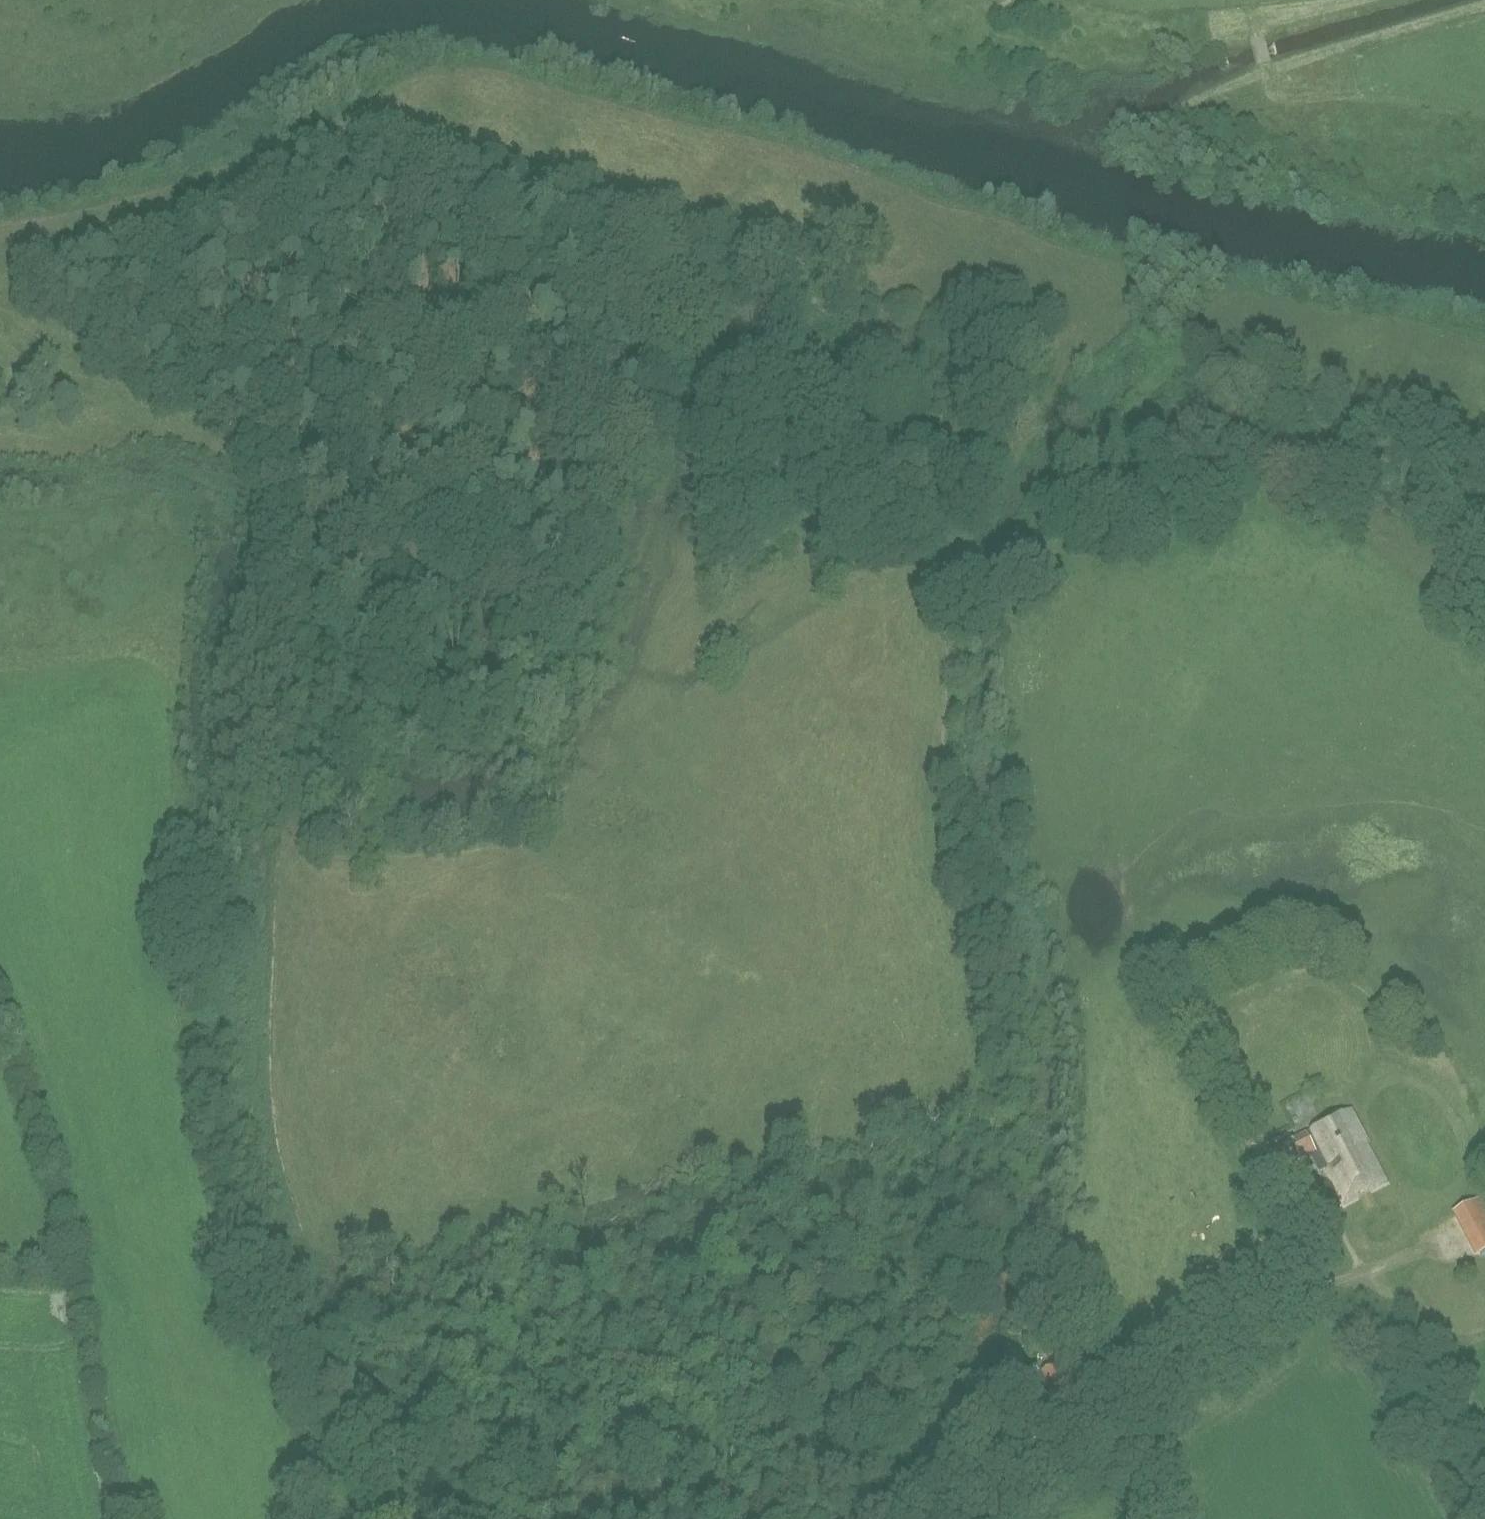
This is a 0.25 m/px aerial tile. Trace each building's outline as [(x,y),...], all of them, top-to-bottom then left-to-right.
[(1311,1105),(1295,1107),(1298,1124),(1313,1122),(1311,1105)] [(1268,1156),(1277,1173),(1309,1156),(1319,1175),(1325,1171),(1343,1205),(1359,1196),(1354,1187),(1365,1181),(1370,1190),(1386,1182),(1363,1140),(1366,1139),(1350,1111),(1268,1156)] [(1251,1150),(1265,1142),(1260,1132),(1245,1140),(1251,1150)] [(1478,1201),(1456,1213),(1462,1223),(1484,1212),(1478,1201)] [(1473,1245),(1478,1256),(1484,1252),(1484,1238),(1473,1245)] [(1073,1358),(1041,1373),(1057,1407),(1089,1392),(1073,1358)]
